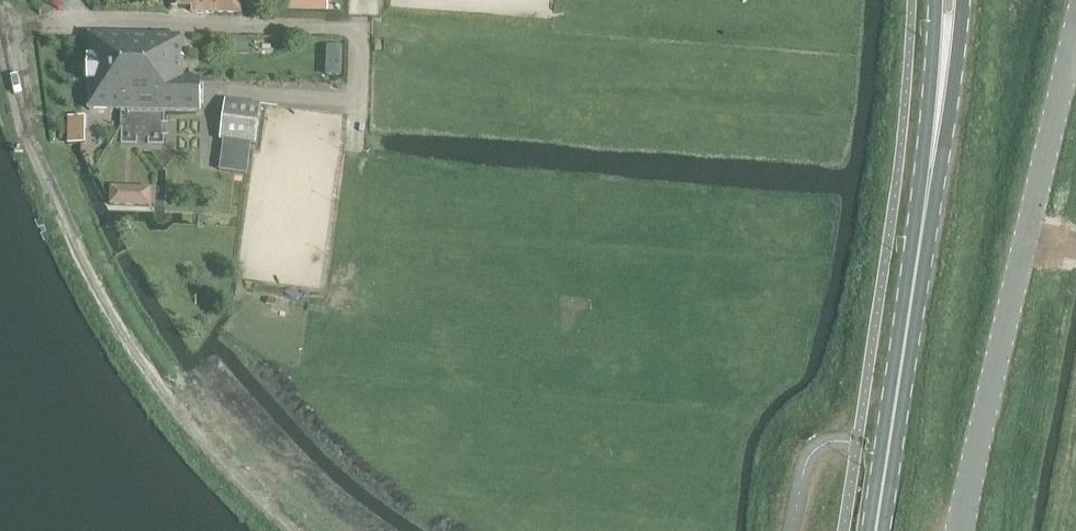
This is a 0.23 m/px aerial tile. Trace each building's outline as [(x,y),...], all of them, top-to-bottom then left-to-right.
[(206,13),(207,0),(172,0),(172,7),(192,8),(192,13),(206,13)] [(206,13),(240,14),(240,0),(207,0),(206,13)] [(329,16),(330,0),(289,0),(288,15),(329,16)] [(125,111),(125,76),(126,36),(89,35),(88,110),(125,111)] [(181,36),(126,36),(125,76),(185,77),(185,58),(182,58),(181,36)] [(125,111),(201,113),(202,78),(185,77),(125,76),(125,111)] [(255,149),(261,107),(227,102),(221,144),(255,149)] [(69,142),(87,143),(88,116),(70,115),(69,142)] [(111,206),(153,208),(154,186),(112,184),(111,206)]
